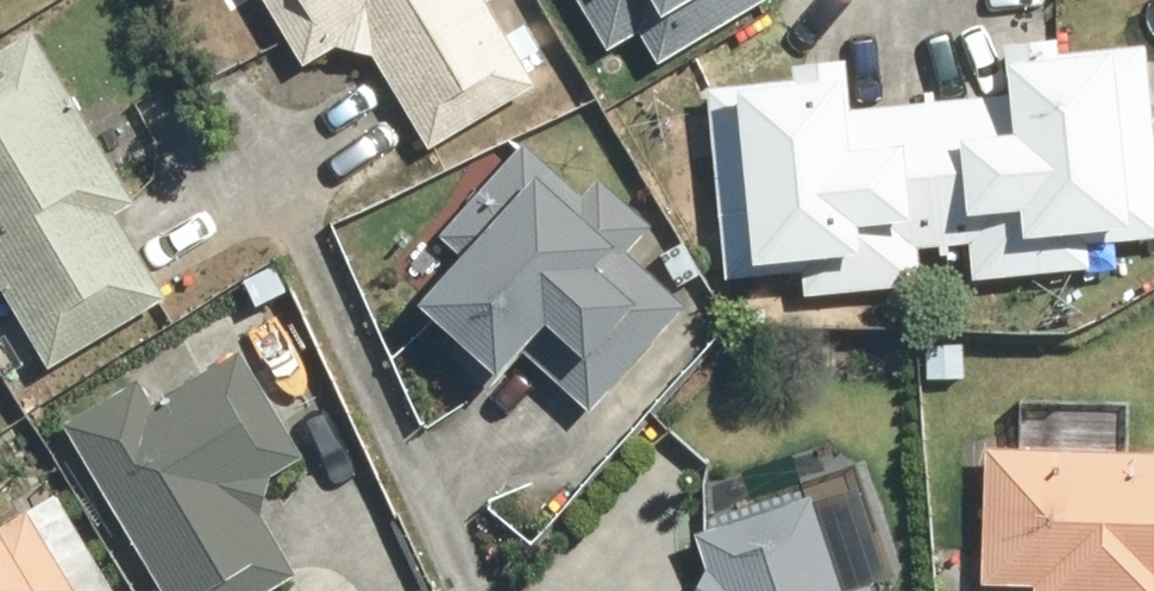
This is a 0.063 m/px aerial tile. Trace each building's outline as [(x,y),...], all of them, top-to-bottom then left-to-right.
[(498,0),(273,0),(313,65),(346,46),(382,54),(438,148),(548,83),(498,0)] [(615,49),(648,30),(666,60),(713,33),(719,43),(782,6),(779,0),(586,0),(615,49)] [(0,55),(0,268),(59,367),(176,298),(126,214),(146,203),(43,30),(0,55)] [(733,278),(811,270),(814,295),(931,284),(928,248),(978,243),(982,279),(1101,268),(1098,243),(1153,238),(1153,43),(1069,51),(1067,37),(1013,43),(1017,93),(866,107),(862,73),(857,74),(855,58),(801,63),(802,78),(714,86),(733,278)] [(593,193),(535,140),(449,232),(471,252),(426,301),(471,343),(476,337),(516,374),(537,352),(601,411),(699,306),(650,261),(671,239),(659,228),(662,224),(609,175),(593,193)] [(71,424),(172,590),(278,590),(306,574),(273,515),(283,475),(314,455),(251,350),(162,403),(147,378),(71,424)] [(993,441),(989,581),(1041,582),(1040,590),(1153,590),(1153,446),(993,441)] [(820,490),(701,528),(713,564),(699,590),(881,590),(878,580),(851,588),(820,490)] [(65,493),(0,532),(0,590),(124,590),(65,493)]
